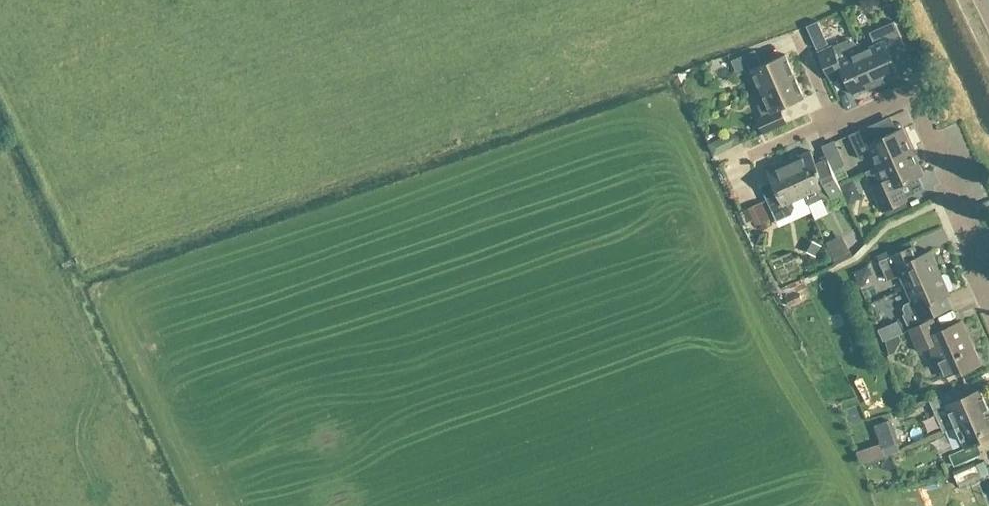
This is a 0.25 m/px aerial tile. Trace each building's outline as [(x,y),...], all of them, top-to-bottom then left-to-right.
[(861,50),(876,84),(899,74),(890,53),(903,47),(893,23),(870,33),(875,44),(861,50)] [(849,38),(841,42),(818,52),(830,80),(844,73),(854,94),(876,84),(861,50),(859,45),(849,38)] [(761,90),(794,75),(785,53),(761,64),(754,49),(731,60),(737,75),(752,68),(761,90)] [(757,104),(762,115),(756,118),(763,133),(787,122),(780,108),(804,97),(794,75),(761,90),(765,98),(758,101),(757,104)] [(718,136),(730,131),(724,120),(712,125),(718,136)] [(878,165),(911,151),(901,128),(878,138),(873,128),(850,138),(860,159),(873,153),(878,165)] [(810,150),(788,160),(804,195),(808,204),(819,200),(820,195),(826,198),(842,191),(831,167),(820,172),(810,150)] [(911,151),(878,165),(884,178),(871,184),(880,205),(903,195),(898,184),(921,174),(911,151)] [(804,195),(788,160),(767,170),(776,192),(765,197),(776,220),(791,214),(794,206),(792,200),(804,195)] [(845,252),(857,245),(846,225),(834,232),(845,252)] [(905,287),(939,272),(930,250),(905,261),(900,250),(878,260),(883,271),(887,280),(900,275),(905,287)] [(905,287),(911,300),(904,304),(902,308),(904,313),(902,314),(907,325),(929,315),(924,305),(949,293),(939,272),(905,287)] [(961,320),(938,331),(932,318),(908,329),(918,350),(929,345),(943,377),(956,371),(958,374),(981,364),(961,320)] [(956,425),(988,411),(979,389),(957,399),(952,388),(930,398),(935,409),(946,404),(956,425)] [(956,425),(944,430),(951,445),(955,446),(964,443),(965,447),(949,454),(954,465),(981,453),(976,442),(988,437),(988,412),(988,411),(956,425)] [(893,412),(883,415),(894,443),(904,440),(893,412)] [(988,464),(988,451),(960,463),(965,474),(988,464)] [(980,495),(988,493),(988,473),(975,476),(980,495)]
